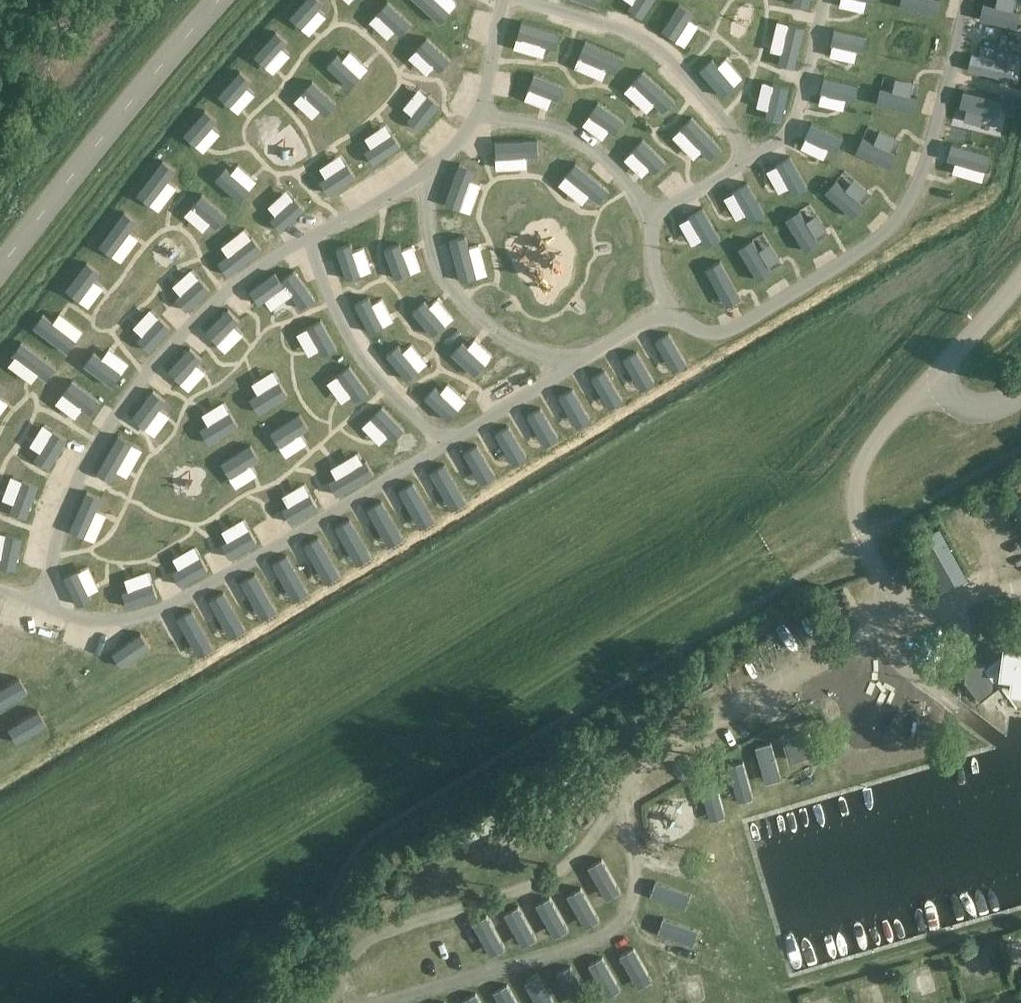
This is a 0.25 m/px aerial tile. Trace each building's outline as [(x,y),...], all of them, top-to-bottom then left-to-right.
[(302,25),(323,3),(320,0),(306,0),(292,16),(302,25)] [(439,22),(450,11),(439,0),(415,0),(439,22)] [(654,0),(633,0),(627,9),(642,18),(654,0)] [(899,6),(937,15),(940,0),(901,0),(899,6)] [(388,1),(378,12),(402,34),(412,23),(388,1)] [(983,2),(980,18),(1017,27),(1020,11),(983,2)] [(694,12),(680,3),(662,30),(676,40),(694,12)] [(555,48),(560,32),(522,21),(517,37),(555,48)] [(795,69),(805,27),(788,23),(778,65),(795,69)] [(866,38),(834,28),(830,43),(862,52),(866,38)] [(255,55),(265,64),(285,42),(275,33),(255,55)] [(428,36),(418,47),(441,69),(452,58),(428,36)] [(622,57),(586,41),(579,56),(615,72),(622,57)] [(328,64),(351,85),(361,75),(338,54),(328,64)] [(971,54),(968,70),(1010,79),(1014,63),(971,54)] [(712,58),(699,69),(722,96),(735,85),(712,58)] [(674,99),(643,70),(631,83),(662,112),(674,99)] [(220,95),(230,104),(252,80),(242,71),(220,95)] [(564,85),(534,73),(528,88),(558,100),(564,85)] [(858,84),(824,77),(820,93),(854,100),(858,84)] [(312,81),(303,91),(324,111),(334,101),(312,81)] [(782,121),(790,87),(774,83),(766,117),(782,121)] [(881,89),(877,104),(913,112),(917,97),(881,89)] [(996,115),(1000,98),(963,90),(959,106),(996,115)] [(429,95),(407,119),(419,130),(442,107),(429,95)] [(624,120),(598,102),(589,115),(614,133),(624,120)] [(185,132),(196,142),(216,119),(205,110),(185,132)] [(721,147),(692,116),(680,127),(710,158),(721,147)] [(840,137),(811,123),(805,137),(834,151),(840,137)] [(392,132),(365,149),(373,163),(401,146),(392,132)] [(897,153),(863,136),(856,150),(890,167),(897,153)] [(537,138),(494,141),(495,157),(538,155),(537,138)] [(666,160),(643,139),(632,150),(655,172),(666,160)] [(986,170),(991,153),(951,143),(947,160),(986,170)] [(792,157),(778,164),(793,194),(808,186),(792,157)] [(176,170),(163,160),(136,195),(149,205),(176,170)] [(609,189),(576,162),(565,175),(598,202),(609,189)] [(347,163),(320,180),(328,192),(354,175),(347,163)] [(476,168),(459,163),(444,203),(461,209),(476,168)] [(249,188),(226,169),(217,180),(240,199),(249,188)] [(829,192),(853,217),(864,206),(839,182),(829,192)] [(749,183),(736,191),(751,220),(765,212),(749,183)] [(226,215),(202,194),(191,206),(215,227),(226,215)] [(295,199),(272,218),(281,229),(304,210),(295,199)] [(707,247),(721,240),(704,208),(690,215),(707,247)] [(138,221),(124,211),(99,245),(112,255),(138,221)] [(804,251),(819,243),(803,213),(787,221),(804,251)] [(466,235),(450,240),(461,282),(477,278),(466,235)] [(262,250),(252,237),(218,263),(228,276),(262,250)] [(772,273),(755,241),(741,249),(758,280),(772,273)] [(352,242),(336,247),(346,278),(362,274),(352,242)] [(401,243),(385,248),(395,279),(411,274),(401,243)] [(729,307),(743,300),(721,260),(707,267),(729,307)] [(86,262),(65,289),(78,300),(100,273),(86,262)] [(295,270),(281,280),(285,285),(302,309),(316,298),(295,270)] [(281,280),(275,272),(249,291),(259,304),(285,285),(281,280)] [(187,311),(210,290),(199,278),(175,299),(187,311)] [(368,296),(355,303),(370,332),(383,325),(368,296)] [(426,300),(412,311),(432,335),(445,324),(426,300)] [(240,320),(228,308),(205,331),(217,343),(240,320)] [(43,313),(33,327),(66,352),(76,339),(43,313)] [(149,352),(171,327),(158,316),(137,341),(149,352)] [(337,347),(321,319),(306,327),(322,356),(337,347)] [(672,371),(686,363),(669,332),(655,340),(672,371)] [(56,367),(21,341),(11,354),(46,381),(56,367)] [(463,342),(451,354),(474,375),(485,364),(463,342)] [(399,345),(386,355),(406,380),(419,370),(399,345)] [(202,358),(190,346),(167,370),(179,382),(202,358)] [(94,352),(84,365),(112,387),(122,374),(94,352)] [(655,383),(637,352),(623,360),(641,391),(655,383)] [(369,391),(350,365),(336,376),(354,401),(369,391)] [(623,401),(605,370),(591,378),(608,409),(623,401)] [(100,400),(72,380),(62,393),(90,413),(100,400)] [(249,398),(258,413),(288,395),(279,380),(249,398)] [(435,387),(424,398),(448,420),(458,409),(435,387)] [(590,419),(573,389),(558,397),(575,427),(590,419)] [(167,401),(153,390),(131,417),(145,428),(167,401)] [(404,428),(383,406),(370,418),(392,440),(404,428)] [(558,438),(541,408),(527,416),(544,446),(558,438)] [(209,444),(238,426),(229,411),(199,429),(209,444)] [(300,413),(270,432),(279,447),(309,428),(300,413)] [(526,456),(509,426),(496,434),(513,463),(526,456)] [(48,469),(67,439),(53,430),(34,460),(48,469)] [(132,443),(118,435),(96,473),(111,481),(132,443)] [(250,444),(221,462),(230,477),(260,459),(250,444)] [(494,475),(477,445),(464,453),(480,482),(494,475)] [(337,496),(374,474),(366,460),(329,482),(337,496)] [(466,502),(444,463),(430,472),(452,510),(466,502)] [(26,518),(38,486),(21,480),(10,512),(26,518)] [(435,519),(413,482),(398,490),(420,528),(435,519)] [(102,498),(87,491),(68,529),(83,537),(102,498)] [(290,523),(318,507),(309,492),(281,509),(290,523)] [(404,538),(382,500),(367,509),(388,547),(404,538)] [(372,556),(350,519),(335,527),(357,565),(372,556)] [(229,559),(257,542),(249,528),(221,544),(229,559)] [(22,538),(4,534),(0,555),(0,569),(15,572),(22,538)] [(340,574),(319,536),(303,545),(325,583),(340,574)] [(976,536),(963,542),(969,554),(982,548),(976,536)] [(309,593),(287,555),(273,563),(294,602),(309,593)] [(179,586),(208,571),(200,557),(172,572),(179,586)] [(79,570),(64,576),(77,606),(92,600),(79,570)] [(277,611),(255,573),(240,582),(262,620),(277,611)] [(127,608),(157,597),(151,582),(121,592),(127,608)] [(245,628),(224,592),(209,600),(230,637),(245,628)] [(213,647),(192,610),(177,619),(198,656),(213,647)] [(1011,690),(1020,692),(1020,648),(1014,647),(1003,654),(1003,661),(996,660),(986,667),(983,664),(980,666),(969,665),(968,676),(964,679),(981,700),(1000,686),(995,680),(1001,675),(1012,677),(1011,690)] [(11,681),(6,665),(0,667),(0,685),(11,681)] [(761,685),(777,677),(772,666),(756,674),(761,685)] [(823,752),(840,746),(834,725),(816,730),(823,752)] [(791,760),(810,754),(804,735),(785,740),(791,760)] [(740,794),(760,786),(751,762),(731,770),(740,794)] [(707,790),(684,799),(692,819),(715,809),(707,790)] [(673,851),(672,822),(647,822),(648,852),(673,851)] [(648,913),(671,906),(663,880),(640,887),(648,913)] [(683,930),(659,935),(665,958),(689,953),(683,930)] [(1020,965),(1020,944),(999,946),(1001,967),(1020,965)] [(670,1002),(677,1002),(695,999),(690,977),(666,982),(670,1002)]
